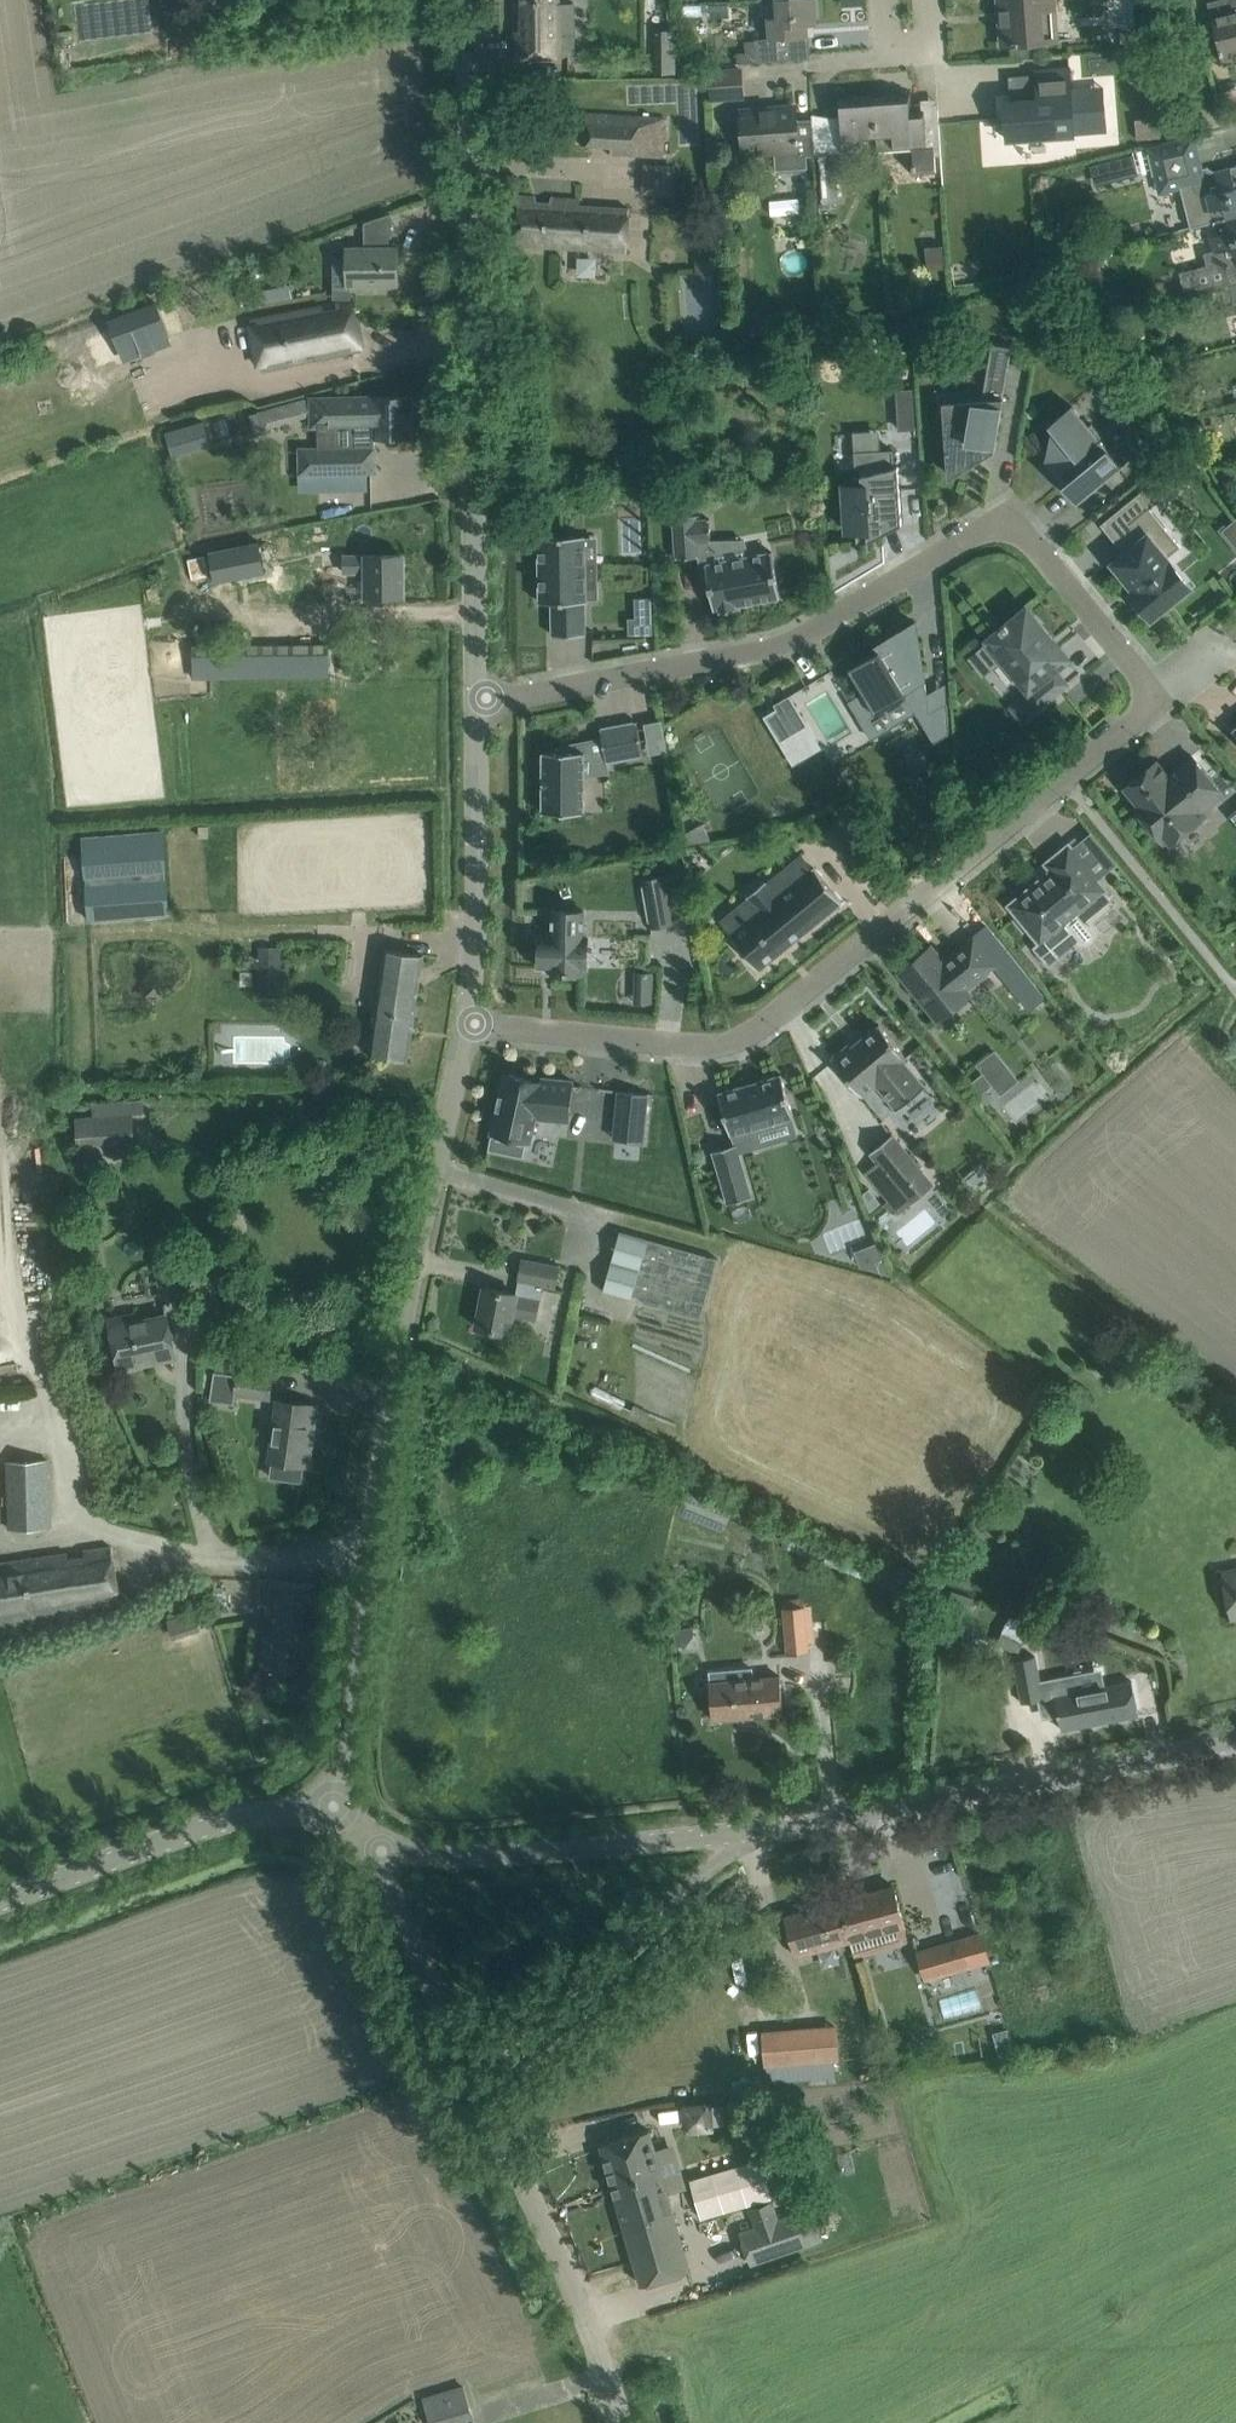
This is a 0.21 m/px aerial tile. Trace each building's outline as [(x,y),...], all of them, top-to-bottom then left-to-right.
[(575,55),(575,2),(560,3),(560,0),(517,0),(517,56),(575,55)] [(811,55),(808,55),(806,25),(818,24),(816,0),(778,0),(779,14),(768,15),(770,36),(756,37),(756,40),(745,41),(746,52),(737,53),(738,63),(758,61),(811,58),(811,55)] [(1002,44),(1013,44),(1019,44),(1019,43),(1073,40),(1072,38),(1059,39),(1057,6),(1056,6),(1055,0),(999,0),(1002,44)] [(1210,2),(1221,49),(1220,49),(1221,55),(1223,54),(1225,63),(1235,60),(1235,0),(1217,0),(1210,2)] [(677,46),(656,46),(656,73),(677,73),(677,46)] [(740,68),(710,71),(712,99),(742,97),(740,68)] [(1106,109),(1072,111),(1069,69),(1037,71),(1039,99),(1006,101),(1007,118),(1012,118),(1013,138),(1108,131),(1106,109)] [(876,98),(878,136),(879,151),(911,148),(913,176),(937,174),(936,156),(942,156),(938,109),(937,109),(938,123),(924,124),(923,115),(910,116),(909,99),(911,96),(911,89),(905,90),(906,96),(876,98)] [(878,136),(876,98),(842,100),(842,95),(836,95),(837,101),(840,104),(841,121),(833,122),(835,152),(820,153),(824,202),(845,200),(842,154),(863,153),(862,137),(878,136)] [(743,110),(742,110),(745,153),(776,151),(777,170),(807,168),(806,155),(816,154),(813,119),(798,121),(797,113),(796,114),(795,106),(774,107),(774,111),(744,113),(743,110)] [(668,117),(646,116),(583,113),(581,144),(612,146),(611,153),(644,156),(665,157),(668,117)] [(1136,119),(1137,138),(1162,136),(1160,117),(1136,119)] [(1215,221),(1235,216),(1235,166),(1214,171),(1208,167),(1208,166),(1196,169),(1189,143),(1147,154),(1153,175),(1155,175),(1160,193),(1181,187),(1191,227),(1215,221)] [(1139,174),(1135,154),(1112,159),(1117,180),(1139,174)] [(676,196),(677,162),(646,162),(646,195),(676,196)] [(516,244),(540,245),(627,251),(630,208),(580,205),(581,198),(552,197),(550,203),(537,203),(536,196),(519,195),(516,244)] [(1215,221),(1222,249),(1211,251),(1214,264),(1182,271),(1187,295),(1203,292),(1223,287),(1232,285),(1235,284),(1235,216),(1215,221)] [(335,258),(335,287),(349,286),(349,284),(398,283),(397,247),(381,247),(381,236),(365,236),(365,248),(348,248),(348,258),(335,258)] [(926,245),(927,263),(945,261),(943,244),(926,245)] [(696,273),(703,272),(704,282),(722,281),(726,281),(727,281),(725,257),(695,259),(696,273)] [(1232,285),(1223,287),(1227,304),(1235,302),(1235,284),(1232,285)] [(123,360),(173,341),(160,306),(157,301),(109,318),(123,360)] [(361,349),(352,301),(336,304),(337,310),(325,312),(324,306),(252,321),(255,332),(265,330),(269,351),(260,353),(261,358),(260,358),(262,369),(346,352),(361,349)] [(763,332),(745,318),(730,337),(747,351),(763,332)] [(992,452),(995,451),(1013,344),(993,341),(983,396),(962,398),(963,409),(943,410),(948,472),(949,472),(955,473),(953,474),(954,475),(983,458),(984,451),(991,450),(992,452)] [(916,429),(914,388),(897,389),(899,430),(916,429)] [(267,428),(312,415),(312,426),(318,426),(374,425),(375,437),(413,437),(412,395),(331,397),(313,397),(313,396),(258,411),(259,413),(263,429),(267,428)] [(1073,405),(1049,424),(1053,429),(1045,461),(1046,461),(1047,459),(1066,482),(1063,484),(1077,502),(1141,450),(1126,432),(1108,447),(1100,438),(1103,436),(1092,423),(1089,425),(1073,405)] [(1196,426),(1199,441),(1218,436),(1214,422),(1196,426)] [(169,435),(175,456),(210,446),(204,425),(169,435)] [(376,473),(378,473),(377,446),(375,446),(318,447),(300,448),(300,475),(368,473),(376,473)] [(855,451),(856,476),(854,477),(855,484),(846,484),(849,531),(857,531),(858,547),(884,533),(883,525),(902,524),(898,466),(895,466),(894,449),(855,451)] [(1220,475),(1224,493),(1235,495),(1235,471),(1220,475)] [(1152,508),(1139,493),(1101,524),(1125,554),(1114,562),(1137,589),(1133,593),(1152,616),(1190,586),(1167,558),(1182,546),(1152,508)] [(697,519),(696,514),(673,516),(676,557),(700,556),(706,590),(711,589),(714,609),(719,608),(720,611),(737,608),(736,605),(781,597),(772,551),(715,561),(712,541),(710,518),(697,519)] [(1223,535),(1235,551),(1235,524),(1223,535)] [(586,535),(540,536),(541,602),(553,602),(554,635),(586,635),(586,602),(587,601),(599,601),(599,576),(587,577),(586,566),(586,535)] [(266,572),(260,541),(209,551),(215,582),(266,572)] [(403,596),(402,554),(367,555),(345,555),(345,572),(367,572),(368,596),(403,596)] [(1053,639),(1027,608),(1008,623),(1007,621),(1000,627),(1002,628),(982,644),(999,665),(1006,659),(1031,691),(1012,707),(1023,721),(1065,686),(1052,670),(1063,661),(1048,643),(1053,639)] [(629,634),(652,633),(652,617),(636,617),(628,618),(629,634)] [(880,648),(849,667),(864,693),(856,697),(868,718),(906,695),(913,690),(926,683),(916,622),(885,640),(888,646),(881,650),(880,648)] [(328,642),(258,643),(259,675),(289,675),(303,674),(328,674),(328,642)] [(259,675),(258,643),(191,645),(192,677),(259,675)] [(777,709),(765,716),(781,741),(808,725),(790,695),(774,704),(777,709)] [(934,742),(950,733),(948,702),(920,718),(934,742)] [(585,812),(585,756),(605,752),(607,762),(644,755),(637,721),(600,728),(602,737),(561,745),(561,751),(543,751),(543,812),(585,812)] [(1158,760),(1125,787),(1136,800),(1132,803),(1164,843),(1168,840),(1171,843),(1207,815),(1203,811),(1224,794),(1192,754),(1174,769),(1176,771),(1171,776),(1158,760)] [(160,830),(84,834),(89,919),(165,914),(160,830)] [(1030,888),(1010,904),(1040,940),(1033,946),(1049,966),(1079,942),(1080,942),(1081,942),(1082,942),(1083,942),(1084,942),(1086,942),(1087,942),(1088,942),(1089,941),(1090,941),(1091,940),(1091,939),(1092,939),(1093,938),(1094,937),(1094,936),(1095,935),(1095,934),(1096,933),(1096,932),(1096,931),(1096,930),(1096,929),(1096,928),(1096,927),(1095,926),(1095,925),(1095,923),(1094,923),(1093,922),(1116,903),(1107,892),(1105,890),(1106,889),(1070,844),(1047,862),(1055,872),(1032,891),(1030,888)] [(842,901),(815,867),(778,897),(765,881),(748,895),(761,911),(731,935),(759,969),(842,901)] [(650,927),(674,923),(666,875),(641,880),(650,927)] [(553,909),(553,936),(540,936),(539,966),(552,967),(552,972),(558,972),(558,977),(577,977),(577,973),(583,973),(583,967),(588,967),(589,937),(584,936),(584,910),(553,909)] [(932,945),(906,966),(899,972),(939,1020),(971,994),(966,988),(996,964),(974,937),(944,961),(932,945)] [(252,956),(252,968),(259,968),(259,997),(282,997),(282,947),(259,947),(259,956),(252,956)] [(424,954),(385,949),(370,1054),(408,1060),(424,954)] [(636,972),(635,1001),(654,1002),(655,973),(636,972)] [(862,1096),(877,1083),(898,1110),(910,1100),(911,1101),(915,1098),(914,1097),(925,1088),(904,1061),(907,1059),(879,1025),(852,1047),(850,1044),(832,1059),(862,1096)] [(983,1072),(970,1082),(981,1095),(993,1085),(1001,1094),(994,1084),(991,1080),(995,1077),(1001,1072),(1001,1067),(991,1054),(977,1065),(983,1072)] [(492,1132),(531,1140),(536,1117),(569,1120),(573,1080),(543,1077),(543,1079),(505,1072),(492,1132)] [(793,1117),(781,1075),(718,1093),(730,1135),(732,1135),(735,1145),(713,1151),(728,1204),(752,1197),(739,1152),(755,1148),(750,1129),(793,1117)] [(619,1091),(617,1110),(646,1113),(648,1094),(619,1091)] [(93,1115),(89,1116),(92,1143),(135,1140),(132,1100),(92,1103),(93,1115)] [(923,1172),(892,1135),(870,1153),(900,1191),(909,1183),(911,1185),(915,1182),(914,1180),(923,1172)] [(881,1202),(869,1188),(863,1193),(870,1211),(881,1202)] [(620,1231),(603,1291),(632,1299),(649,1238),(621,1230),(620,1231)] [(484,1287),(477,1326),(509,1333),(512,1315),(535,1319),(541,1286),(554,1288),(555,1287),(556,1281),(557,1273),(558,1268),(559,1265),(523,1259),(519,1281),(517,1293),(484,1287)] [(182,1294),(175,1260),(156,1265),(163,1298),(182,1294)] [(109,1318),(111,1326),(120,1369),(149,1363),(148,1358),(175,1353),(167,1314),(137,1321),(135,1313),(109,1318)] [(270,1380),(233,1374),(230,1395),(267,1401),(270,1380)] [(270,1477),(301,1481),(304,1464),(308,1465),(317,1405),(278,1400),(270,1460),(272,1460),(270,1477)] [(8,1461),(8,1467),(9,1528),(49,1527),(48,1460),(8,1461)] [(65,1554),(0,1566),(0,1627),(36,1621),(35,1615),(120,1600),(111,1546),(83,1551),(84,1557),(66,1560),(65,1554)] [(1222,1572),(1231,1617),(1235,1616),(1235,1569),(1222,1572)] [(975,1598),(951,1590),(946,1604),(970,1612),(975,1598)] [(804,1608),(782,1610),(786,1653),(808,1651),(804,1608)] [(199,1611),(170,1619),(174,1632),(203,1625),(199,1611)] [(1010,1613),(1002,1632),(1025,1643),(1034,1625),(1010,1613)] [(1042,1683),(1037,1654),(1014,1660),(1022,1702),(1042,1699),(1045,1698),(1042,1683)] [(784,1712),(782,1688),(780,1675),(710,1681),(713,1718),(784,1712)] [(1045,1698),(1042,1699),(1045,1715),(1059,1712),(1062,1729),(1139,1715),(1132,1681),(1105,1686),(1082,1690),(1079,1676),(1042,1683),(1045,1698)] [(894,1885),(839,1900),(850,1940),(905,1925),(894,1885)] [(796,1955),(850,1940),(839,1900),(785,1915),(796,1955)] [(981,1933),(918,1951),(926,1978),(989,1960),(981,1933)] [(979,1985),(940,1999),(948,2020),(987,2006),(979,1985)] [(764,2065),(819,2061),(816,2027),(762,2031),(764,2065)] [(1007,2028),(993,2032),(1000,2055),(1014,2051),(1007,2028)] [(719,2098),(687,2100),(688,2130),(720,2128),(719,2098)] [(601,2144),(642,2284),(690,2270),(650,2129),(601,2144)] [(806,2245),(795,2213),(779,2218),(778,2218),(779,2220),(780,2225),(759,2232),(757,2226),(756,2226),(740,2232),(751,2264),(806,2245)] [(472,2413),(463,2385),(448,2390),(457,2418),(472,2413)]
